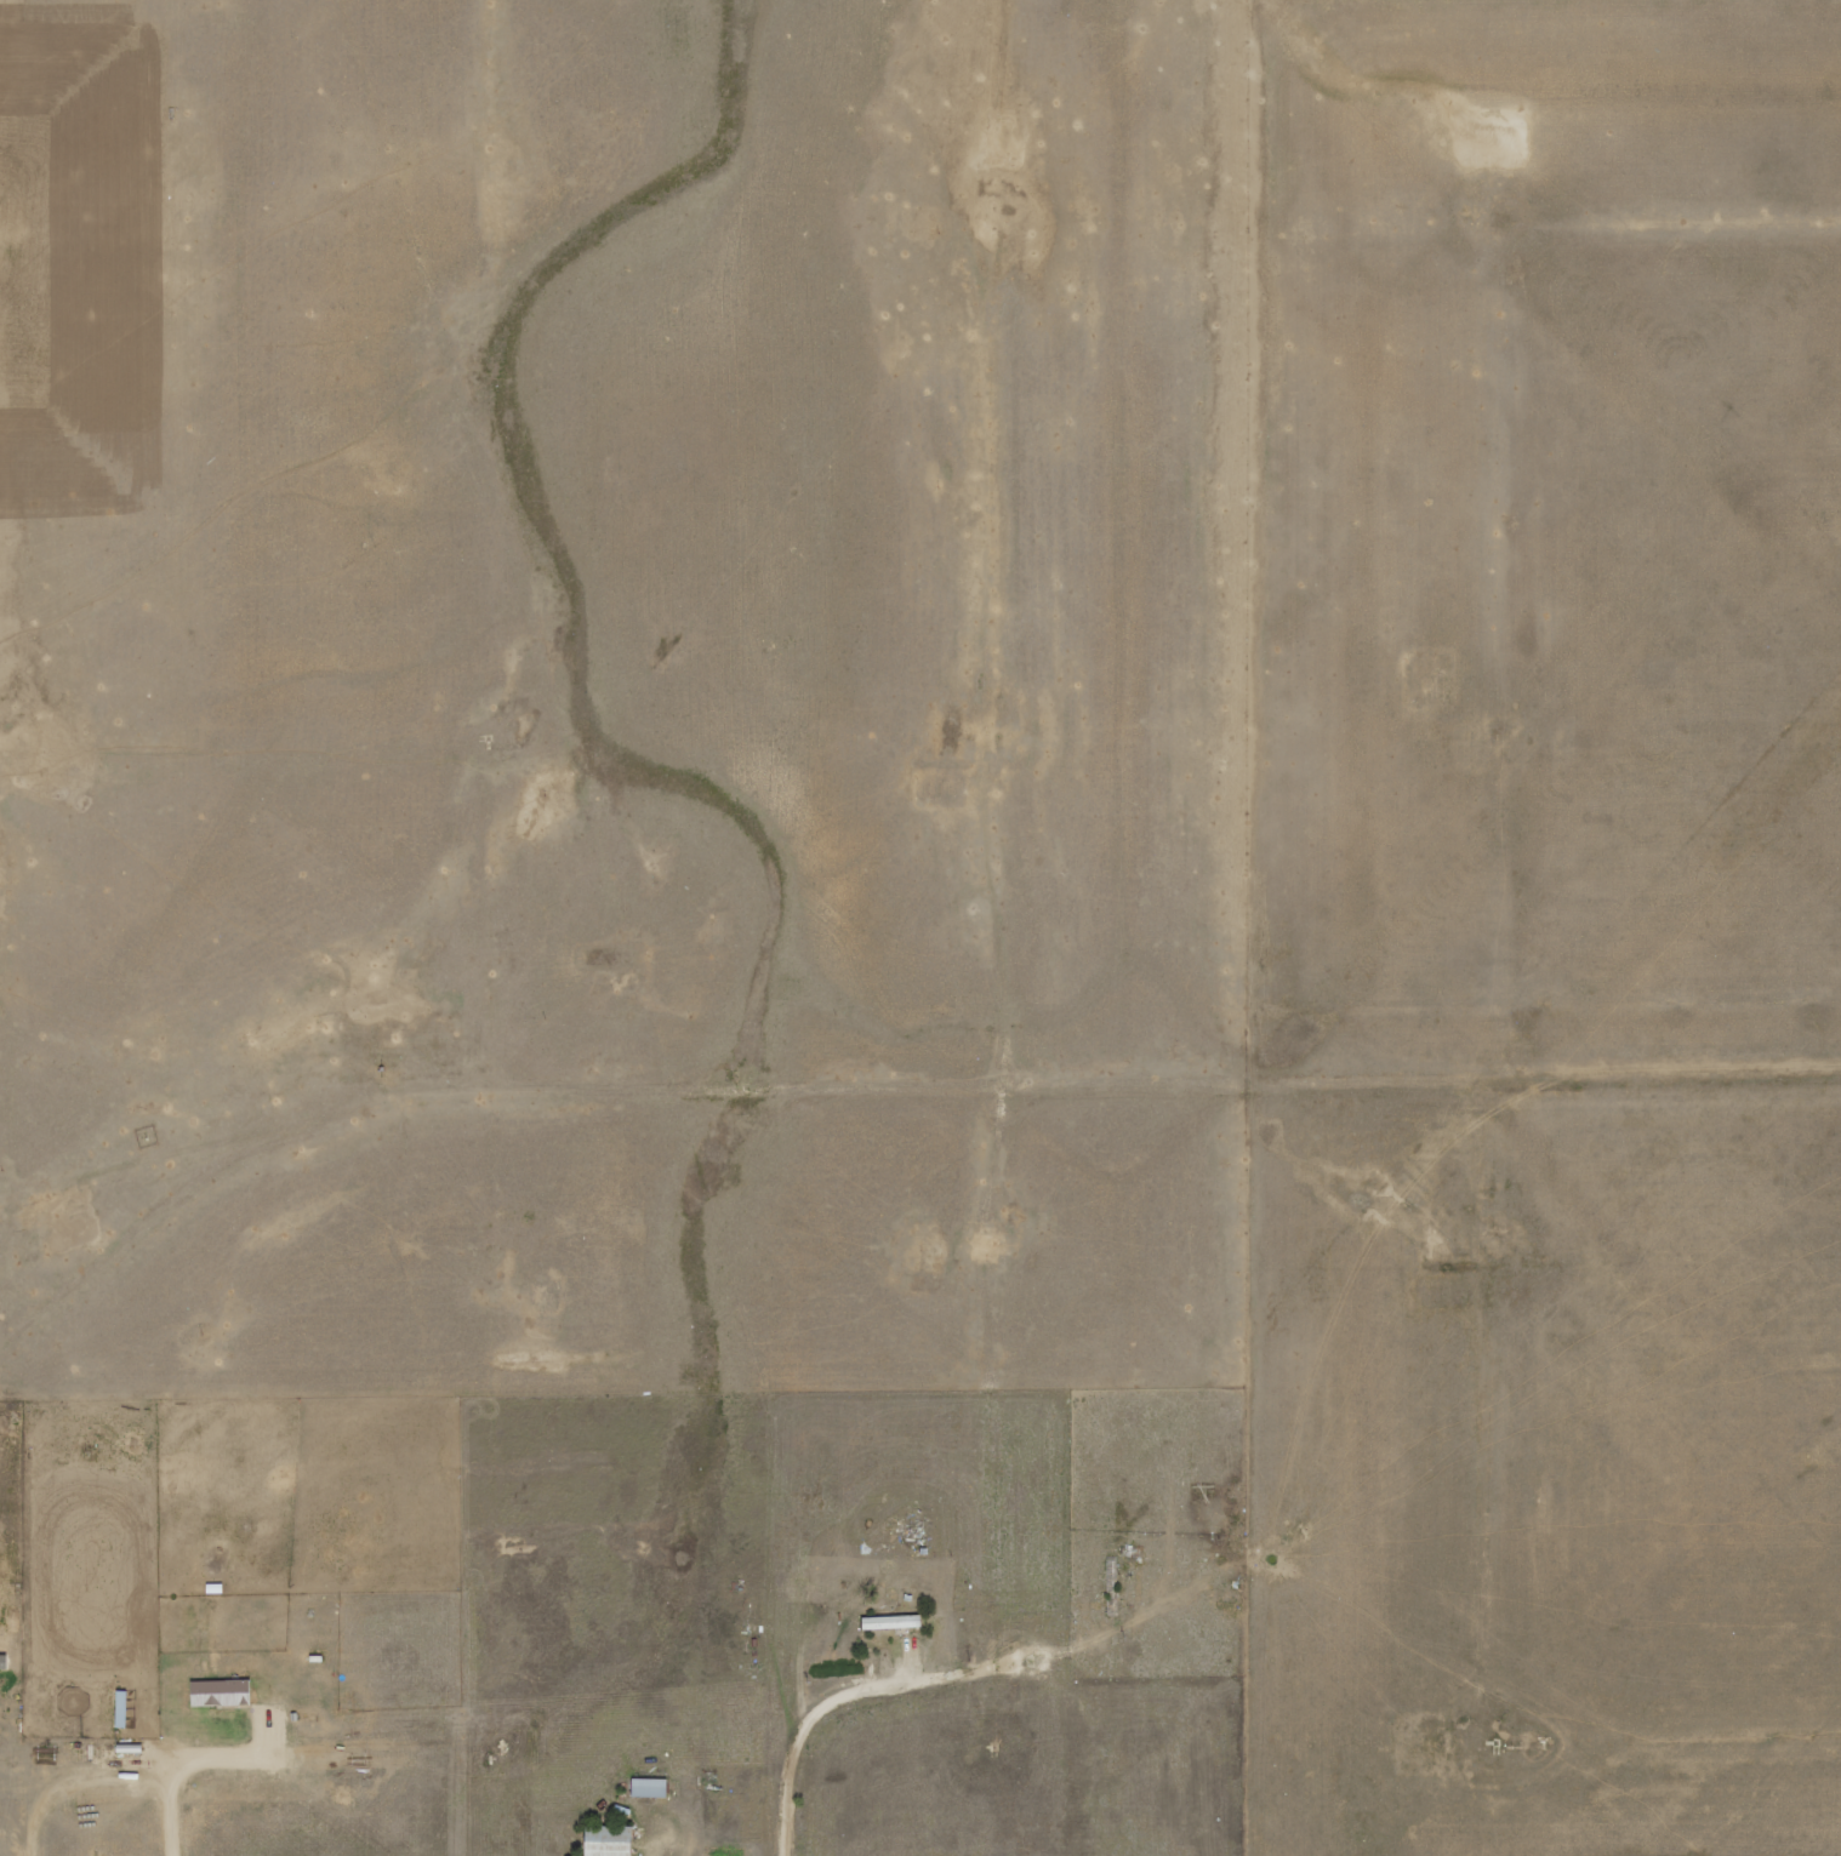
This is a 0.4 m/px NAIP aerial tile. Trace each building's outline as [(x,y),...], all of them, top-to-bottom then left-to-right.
[(921,1627),(920,1614),(862,1616),(862,1629),(921,1627)] [(190,1680),(191,1705),(250,1703),(249,1679),(190,1680)] [(667,1796),(667,1778),(632,1778),(632,1796),(667,1796)] [(631,1825),(583,1826),(584,1855),(631,1855),(631,1825)]
